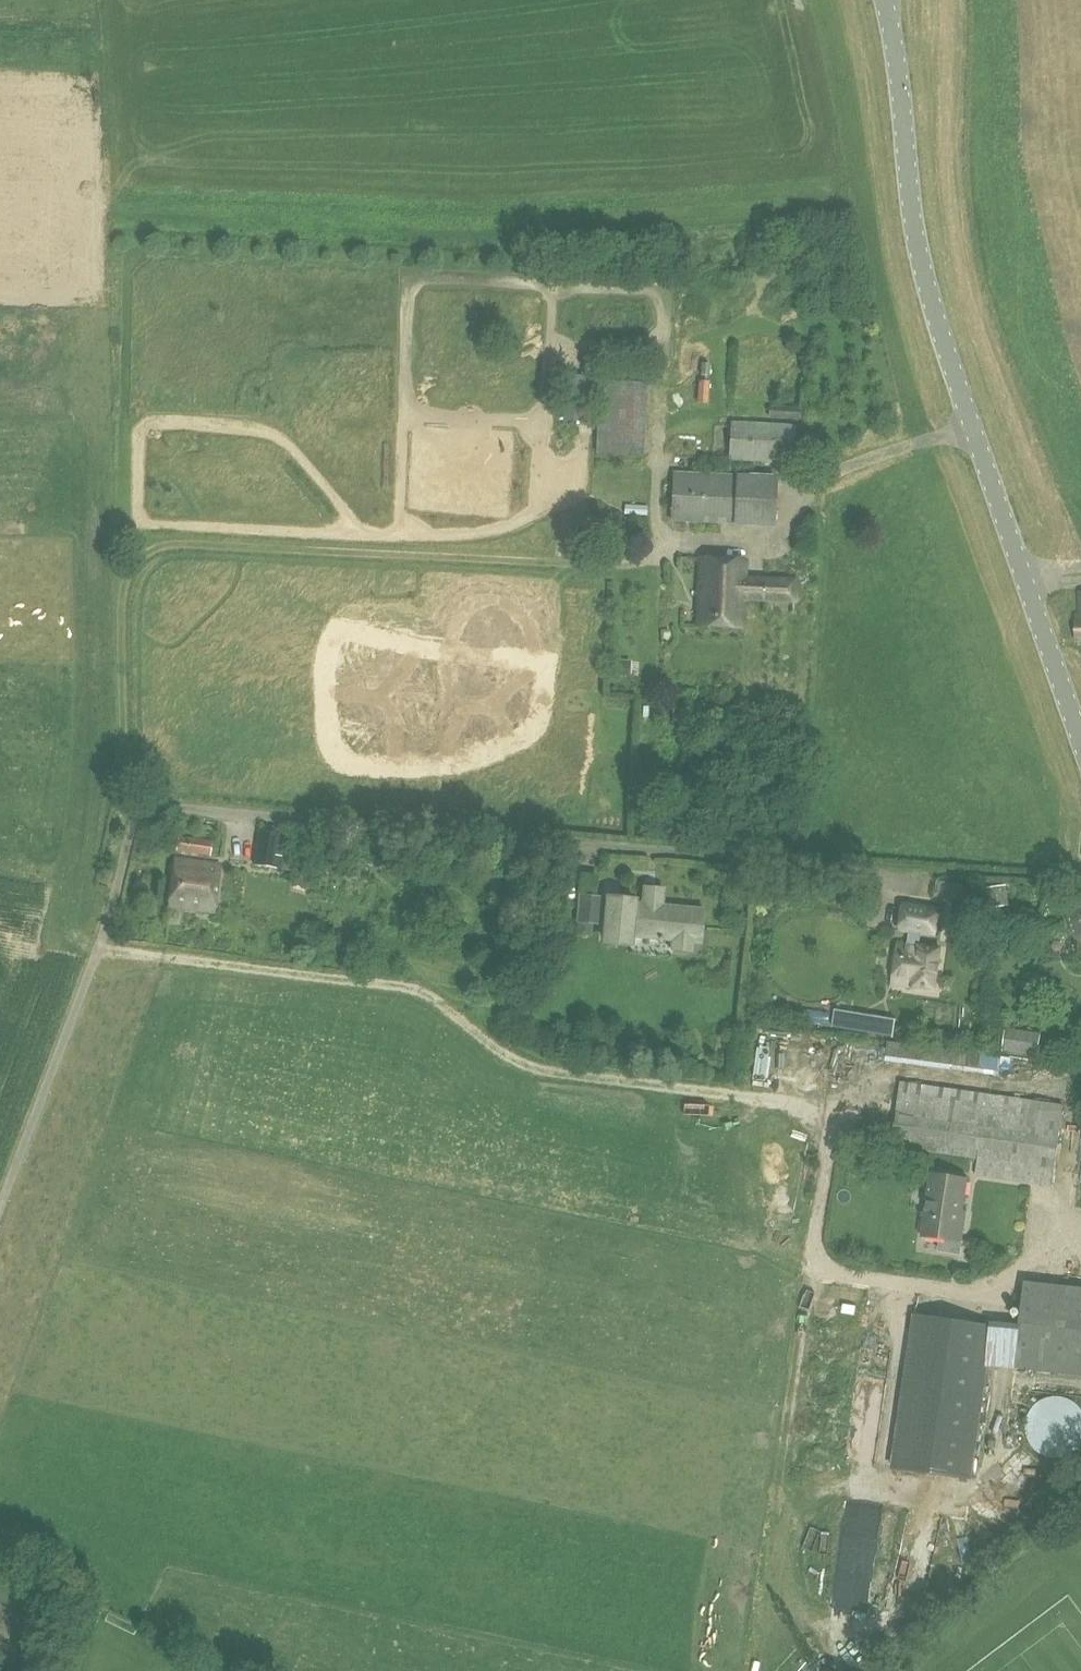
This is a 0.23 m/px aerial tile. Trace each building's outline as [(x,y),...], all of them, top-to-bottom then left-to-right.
[(701,362),(700,374),(709,375),(709,363),(701,362)] [(599,383),(598,403),(595,454),(644,454),(647,383),(599,381),(599,383)] [(708,381),(698,381),(697,402),(707,402),(708,381)] [(771,406),(770,417),(801,418),(801,407),(771,406)] [(731,421),(729,460),(794,463),(795,425),(731,421)] [(673,473),(671,520),(733,522),(735,475),(673,473)] [(736,473),(734,525),(775,527),(778,475),(736,473)] [(745,577),(746,561),(700,559),(697,626),(742,628),(744,600),(795,602),(796,580),(745,577)] [(615,675),(628,676),(629,661),(616,660),(615,675)] [(253,866),(283,870),(288,834),(258,830),(253,866)] [(213,841),(178,836),(176,852),(211,857),(213,841)] [(176,861),(170,906),(214,912),(220,866),(176,861)] [(989,908),(1005,906),(1009,905),(1006,886),(986,888),(989,908)] [(577,923),(578,923),(593,924),(599,925),(602,925),(604,897),(579,894),(577,923)] [(675,951),(689,952),(690,942),(702,943),(703,929),(705,910),(663,906),(664,900),(644,898),(644,904),(636,903),(635,903),(635,899),(610,897),(607,897),(603,937),(606,937),(633,940),(633,935),(676,939),(675,951)] [(934,935),(938,909),(904,904),(899,931),(934,935)] [(1080,954),(1080,953),(1080,911),(1075,914),(1067,916),(1080,954)] [(1064,929),(1061,917),(1045,923),(1049,934),(1064,929)] [(920,933),(910,932),(908,945),(899,943),(894,984),(935,989),(941,949),(919,946),(920,933)] [(897,1020),(873,1016),(871,1033),(894,1037),(897,1020)] [(1005,1028),(1002,1051),(1038,1056),(1041,1033),(1005,1028)] [(965,1071),(967,1051),(887,1042),(885,1061),(965,1071)] [(1063,1106),(899,1082),(889,1147),(978,1160),(976,1174),(1051,1185),(1053,1171),(1063,1106)] [(874,1148),(861,1146),(858,1160),(871,1163),(874,1148)] [(923,1236),(961,1241),(965,1211),(963,1211),(968,1180),(932,1175),(923,1236)] [(1080,1376),(1080,1287),(1024,1281),(1015,1368),(1080,1376)] [(995,1332),(924,1321),(900,1475),(972,1485),(995,1332)] [(1030,1411),(1030,1412),(1029,1413),(1029,1414),(1028,1415),(1028,1416),(1027,1417),(1027,1418),(1027,1419),(1026,1420),(1026,1421),(1026,1422),(1026,1423),(1026,1424),(1026,1425),(1026,1426),(1025,1427),(1025,1428),(1025,1429),(1026,1430),(1026,1431),(1026,1432),(1026,1433),(1026,1434),(1026,1435),(1027,1436),(1027,1437),(1027,1438),(1028,1439),(1028,1440),(1029,1441),(1029,1442),(1030,1443),(1030,1444),(1031,1445),(1032,1446),(1032,1447),(1033,1448),(1034,1449),(1035,1449),(1035,1450),(1036,1451),(1037,1451),(1038,1452),(1038,1453),(1039,1453),(1040,1454),(1041,1454),(1042,1455),(1043,1455),(1044,1456),(1045,1456),(1046,1456),(1047,1457),(1048,1457),(1049,1457),(1050,1458),(1051,1458),(1052,1458),(1053,1458),(1054,1458),(1055,1458),(1056,1458),(1057,1458),(1058,1458),(1059,1458),(1060,1458),(1061,1458),(1062,1458),(1063,1457),(1064,1457),(1065,1457),(1066,1456),(1067,1456),(1068,1456),(1069,1455),(1070,1455),(1071,1454),(1072,1454),(1073,1453),(1074,1452),(1075,1452),(1076,1451),(1077,1450),(1078,1449),(1079,1448),(1080,1447),(1080,1446),(1080,1445),(1080,1410),(1080,1409),(1080,1408),(1079,1407),(1078,1406),(1077,1405),(1076,1404),(1075,1404),(1074,1403),(1074,1402),(1073,1402),(1072,1401),(1071,1401),(1070,1400),(1069,1400),(1068,1399),(1067,1399),(1066,1399),(1065,1398),(1064,1398),(1063,1398),(1062,1398),(1061,1397),(1060,1397),(1059,1397),(1058,1397),(1057,1397),(1056,1397),(1055,1397),(1054,1397),(1053,1397),(1052,1397),(1051,1397),(1050,1398),(1049,1398),(1048,1398),(1047,1398),(1046,1399),(1045,1399),(1044,1399),(1043,1400),(1042,1400),(1041,1401),(1040,1401),(1039,1402),(1038,1403),(1037,1404),(1036,1404),(1035,1405),(1035,1406),(1034,1406),(1033,1407),(1033,1408),(1032,1409),(1031,1410),(1030,1411)]
